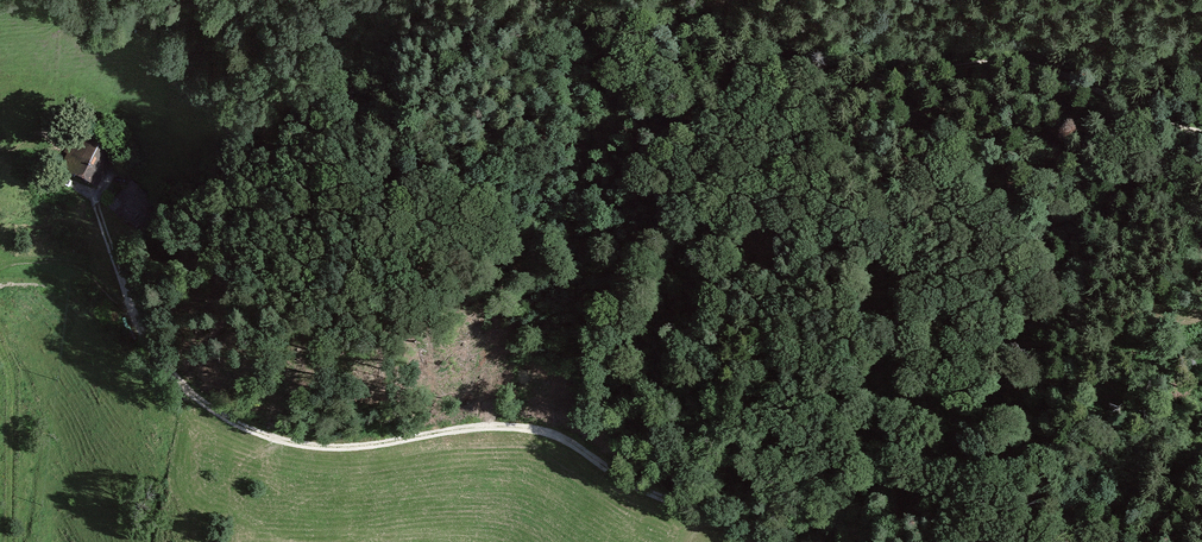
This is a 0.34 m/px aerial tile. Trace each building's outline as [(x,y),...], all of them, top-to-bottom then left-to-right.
[(112,163),(83,145),(66,172),(96,190),(112,163)]
